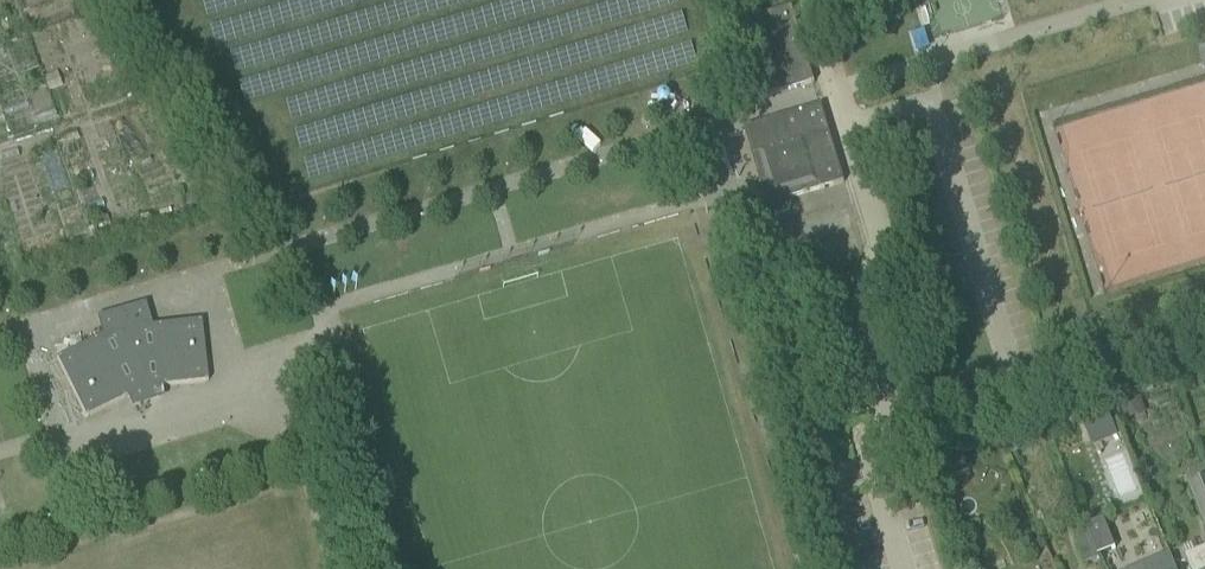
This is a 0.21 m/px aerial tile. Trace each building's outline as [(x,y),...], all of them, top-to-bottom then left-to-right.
[(754,59),(748,60),(760,98),(814,82),(792,7),(737,23),(737,24),(743,22),(745,30),(739,32),(744,46),(750,44),(754,59)] [(1200,62),(1204,61),(1204,45),(1196,48),(1200,62)] [(821,105),(749,126),(775,215),(789,211),(791,203),(789,198),(844,182),(821,105)] [(127,397),(126,397),(130,395),(134,402),(158,395),(158,386),(162,386),(162,387),(208,382),(201,321),(145,327),(139,307),(146,305),(145,304),(96,318),(97,319),(104,318),(108,334),(56,359),(86,418),(127,397)] [(1140,397),(1119,405),(1125,421),(1146,413),(1140,397)] [(1107,414),(1081,424),(1089,446),(1115,436),(1107,414)] [(1204,531),(1204,480),(1188,487),(1204,531)] [(1086,526),(1097,555),(1115,548),(1104,519),(1103,520),(1086,526)] [(1097,555),(1086,526),(1072,532),(1084,565),(1099,560),(1097,555)] [(1176,568),(1169,552),(1151,560),(1154,568),(1176,568)] [(1189,560),(1193,568),(1204,568),(1204,553),(1189,560)]
